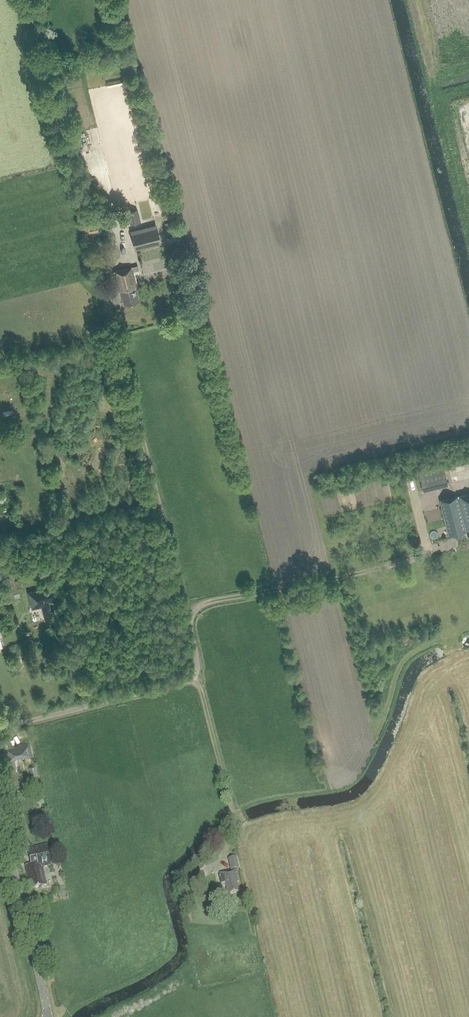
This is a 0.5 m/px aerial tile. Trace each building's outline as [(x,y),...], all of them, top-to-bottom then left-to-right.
[(128,210),(131,223),(142,220),(139,208),(128,210)] [(135,250),(161,244),(157,228),(131,235),(135,250)] [(137,287),(134,271),(139,270),(138,266),(114,272),(118,291),(120,291),(124,304),(139,300),(136,287),(137,287)] [(423,491),(449,484),(444,465),(418,471),(423,491)] [(440,500),(449,535),(467,531),(468,536),(468,493),(440,500)] [(28,592),(32,610),(49,606),(45,588),(28,592)] [(14,746),(5,748),(8,760),(15,758),(17,756),(22,755),(24,756),(31,755),(29,742),(20,744),(20,745),(14,746)] [(48,850),(29,854),(31,864),(25,866),(28,878),(30,878),(32,888),(46,885),(41,864),(50,862),(48,850)] [(237,870),(238,869),(236,857),(228,859),(230,870),(220,872),(220,876),(219,876),(220,884),(225,883),(227,894),(239,892),(237,882),(239,882),(237,870)] [(186,885),(198,878),(194,872),(182,878),(186,885)]
